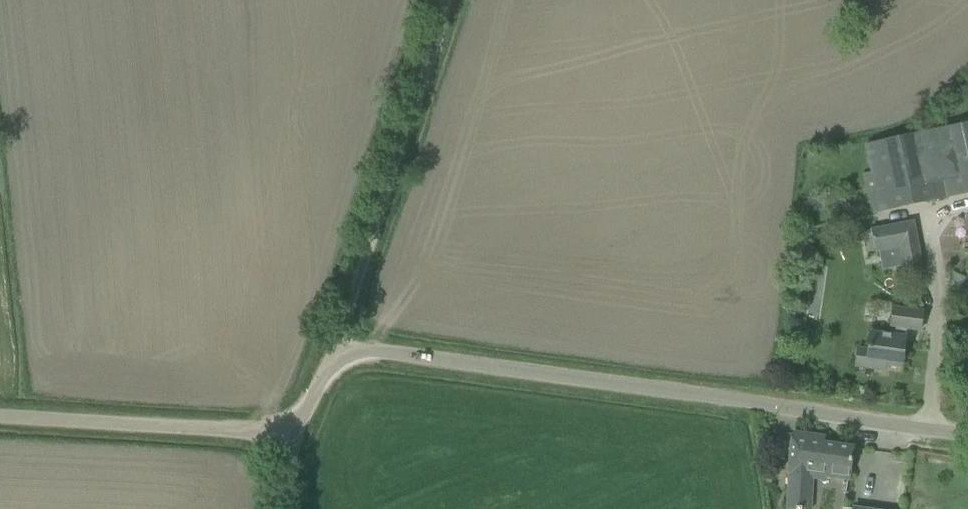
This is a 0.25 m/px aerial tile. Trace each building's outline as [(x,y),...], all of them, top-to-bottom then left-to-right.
[(865,145),(872,179),(864,181),(871,211),(879,210),(879,212),(967,192),(967,121),(865,145)] [(914,220),(870,228),(870,229),(863,230),(867,251),(874,250),(874,252),(899,248),(903,272),(923,269),(914,220)] [(871,332),(869,348),(858,347),(855,366),(886,371),(886,365),(901,366),(906,329),(918,330),(921,312),(892,308),(889,334),(871,332)] [(809,491),(809,487),(846,491),(847,478),(848,478),(853,447),(823,443),(824,437),(794,433),(789,469),(788,489),(809,491)]
